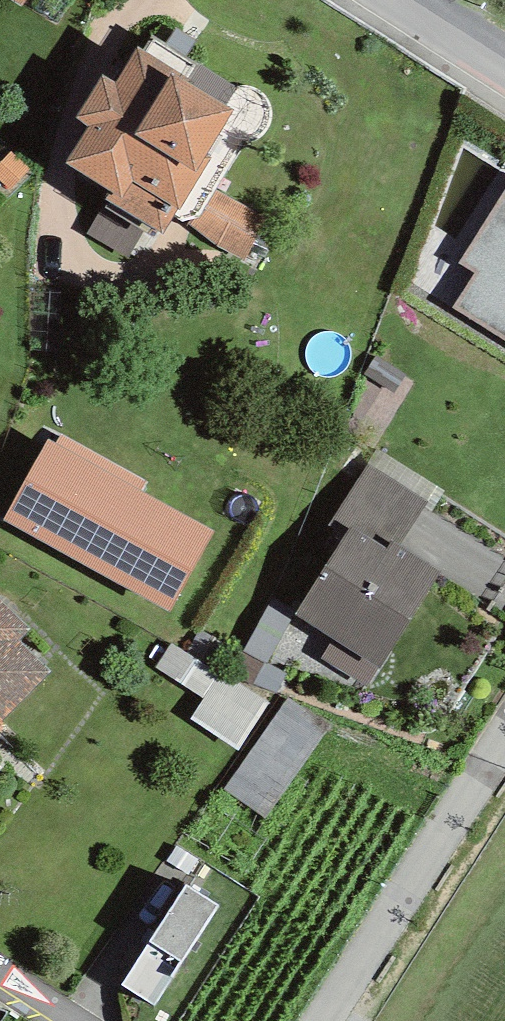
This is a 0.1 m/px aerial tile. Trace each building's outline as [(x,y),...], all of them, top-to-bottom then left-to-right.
[(179,210),(211,159),(205,155),(233,110),(225,105),(236,88),(153,36),(144,50),(137,46),(114,83),(103,76),(75,119),(89,127),(65,165),(108,192),(105,198),(162,234),(178,209),(179,210)] [(11,151),(0,162),(0,181),(10,191),(31,170),(11,151)] [(459,263),(473,272),(451,308),(504,341),(504,189),(459,263)] [(269,217),(214,191),(191,225),(217,246),(244,260),(269,217)] [(143,233),(103,208),(87,232),(127,258),(143,233)] [(48,439),(2,519),(169,612),(216,530),(140,491),(146,481),(61,435),(56,444),(48,439)] [(428,500),(368,463),(328,526),(344,536),(350,526),(385,548),(390,542),(398,547),(428,500)] [(334,639),(321,660),(366,688),(439,572),(398,547),(390,542),(385,548),(350,526),(344,536),(295,615),(334,639)] [(7,726),(2,721),(53,669),(22,639),(30,630),(0,600),(0,733),(7,726)] [(220,673),(172,642),(156,667),(204,698),(220,673)] [(268,703),(220,673),(204,698),(191,718),(239,749),(268,703)] [(329,726),(288,698),(225,789),(266,818),(329,726)] [(217,905),(185,885),(122,985),(155,1005),(217,905)]
